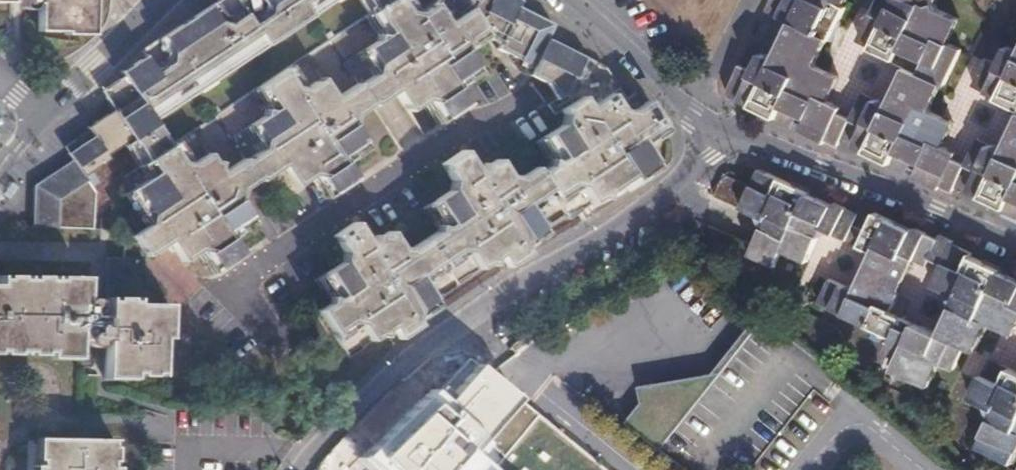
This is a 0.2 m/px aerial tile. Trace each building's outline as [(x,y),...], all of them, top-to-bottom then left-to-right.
[(22,3),(23,6),(26,10),(30,10),(37,8),(40,8),(40,12),(39,33),(65,32),(65,30),(95,30),(95,0),(23,0),(22,3)] [(499,52),(507,57),(512,61),(520,60),(532,68),(547,39),(554,25),(512,3),(514,0),(442,0),(437,0),(437,4),(415,18),(410,17),(399,0),(367,0),(375,12),(258,88),(172,146),(155,120),(277,38),(335,0),(239,0),(195,29),(123,76),(124,79),(128,84),(106,98),(114,111),(133,138),(156,174),(148,180),(134,189),(149,211),(147,222),(143,225),(131,233),(146,257),(169,243),(183,263),(196,255),(201,251),(211,253),(221,269),(243,255),(234,242),(227,232),(249,218),(240,204),(239,202),(241,192),(257,181),(260,183),(283,169),(296,188),(308,180),(318,173),(332,195),(356,179),(346,164),(340,156),(363,140),(355,127),(354,125),(356,115),(373,104),(374,106),(396,92),(410,112),(421,104),(424,102),(434,102),(446,120),(469,105),(458,90),(452,80),(474,66),(466,54),(465,51),(469,39),(484,29),(490,38),(492,42),(501,45),(499,52)] [(123,76),(195,29),(239,0),(212,0),(206,4),(207,8),(161,38),(162,40),(141,54),(143,58),(121,72),(123,76)] [(940,187),(943,184),(957,190),(961,182),(1015,211),(1015,38),(1010,35),(1002,50),(968,33),(956,27),(951,12),(957,0),(956,0),(773,0),(768,10),(788,19),(774,49),(766,52),(752,44),(731,86),(779,110),(777,114),(828,138),(830,134),(843,140),(846,136),(895,162),(895,164),(940,187)] [(564,97),(567,94),(586,58),(547,39),(532,68),(528,76),(550,87),(559,96),(564,97)] [(390,329),(398,341),(420,327),(416,322),(423,308),(437,299),(483,267),(489,264),(494,264),(494,258),(498,256),(506,267),(529,253),(525,247),(527,236),(542,228),(565,213),(569,218),(589,205),(631,178),(638,186),(662,170),(648,149),(642,140),(663,125),(648,101),(642,105),(633,93),(624,99),(603,68),(586,58),(567,94),(573,103),(563,109),(565,113),(562,127),(545,139),(560,161),(554,165),(552,164),(549,164),(548,164),(547,166),(549,169),(539,174),(534,167),(519,177),(509,176),(498,161),(490,166),(485,165),(484,170),(479,174),(463,151),(442,166),(452,181),(449,193),(435,202),(449,224),(444,227),(440,226),(437,233),(407,251),(398,250),(387,234),(369,245),(354,223),(334,237),(344,252),(341,264),(324,275),(338,297),(330,303),(318,312),(348,355),(390,329)] [(107,156),(118,148),(121,146),(133,138),(114,111),(90,128),(95,136),(107,156)] [(110,160),(107,156),(95,136),(69,153),(74,161),(34,186),(34,228),(92,229),(95,192),(84,176),(110,160)] [(761,167),(752,186),(730,175),(722,180),(715,195),(765,221),(742,269),(900,349),(887,375),(893,379),(895,384),(901,382),(912,388),(920,374),(931,370),(935,372),(971,391),(966,402),(980,409),(985,427),(972,453),(997,466),(1011,438),(1015,440),(1015,280),(1001,272),(1001,270),(974,256),(973,255),(952,244),(940,267),(926,259),(933,244),(923,238),(924,230),(913,225),(911,230),(901,224),(901,223),(899,221),(900,219),(892,215),(890,219),(877,211),(865,235),(853,228),(856,222),(846,218),(845,214),(846,209),(836,204),(834,206),(811,195),(811,192),(761,167)] [(859,215),(846,209),(845,214),(846,218),(856,222),(859,215)] [(937,237),(924,230),(923,238),(933,244),(937,237)] [(111,274),(120,274),(120,259),(111,259),(111,274)] [(120,259),(120,274),(142,274),(142,259),(120,259)] [(50,356),(51,353),(78,354),(78,359),(78,366),(90,367),(91,348),(93,347),(97,345),(99,341),(107,342),(107,372),(133,373),(134,376),(159,376),(161,339),(162,306),(137,305),(136,299),(120,298),(108,298),(107,316),(91,316),(93,313),(96,310),(97,306),(95,303),(93,301),(89,300),(85,302),(84,304),(83,308),(80,308),(81,278),(0,276),(0,356),(50,356)] [(712,374),(654,383),(655,387),(687,412),(689,412),(755,326),(763,315),(760,312),(712,374)] [(654,383),(637,385),(640,401),(625,422),(686,469),(750,469),(829,367),(763,315),(755,326),(689,412),(687,412),(655,387),(654,383)] [(920,374),(912,388),(923,394),(935,372),(931,370),(920,374)] [(115,442),(113,441),(38,438),(37,425),(0,424),(0,469),(114,469),(115,442)]
